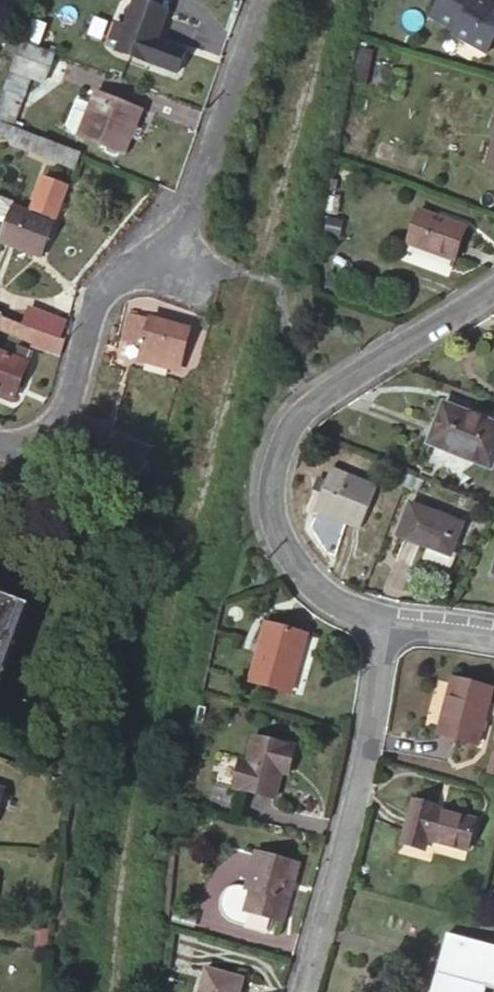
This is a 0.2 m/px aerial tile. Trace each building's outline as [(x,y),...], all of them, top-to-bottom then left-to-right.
[(158,0),(127,0),(112,43),(142,54),(162,1),(158,0)] [(430,13),(454,27),(452,30),(486,49),(493,34),(493,2),(491,0),(437,0),(430,13)] [(15,37),(0,80),(0,115),(13,120),(29,76),(42,80),(53,50),(15,37)] [(372,48),(357,44),(350,77),(365,80),(372,48)] [(401,70),(376,64),(371,85),(396,92),(401,70)] [(94,89),(84,113),(79,127),(79,129),(122,144),(136,104),(94,89)] [(79,127),(84,113),(71,108),(66,123),(79,127)] [(13,120),(0,115),(0,130),(26,140),(31,127),(13,120)] [(483,159),(493,162),(493,124),(483,159)] [(72,160),(79,144),(39,129),(33,145),(72,160)] [(0,229),(0,232),(39,248),(50,219),(11,203),(0,229)] [(420,207),(408,242),(458,259),(470,224),(420,207)] [(186,325),(128,310),(120,335),(143,342),(139,354),(170,363),(174,349),(178,351),(186,325)] [(62,336),(0,312),(0,328),(31,340),(30,343),(57,353),(62,336)] [(9,399),(27,353),(16,349),(11,358),(0,354),(0,396),(9,399)] [(428,436),(488,459),(493,443),(493,420),(441,399),(428,436)] [(345,497),(332,530),(368,543),(380,510),(345,497)] [(460,522),(407,502),(395,532),(448,553),(460,522)] [(0,593),(0,649),(19,601),(0,593)] [(261,625),(246,683),(288,694),(304,637),(261,625)] [(452,673),(436,729),(475,740),(491,683),(452,673)] [(236,756),(229,782),(271,793),(279,768),(285,770),(293,743),(248,731),(241,757),(236,756)] [(410,799),(398,842),(422,849),(426,837),(465,848),(473,820),(434,809),(435,806),(410,799)] [(293,863),(252,852),(241,890),(247,892),(242,912),(277,921),(293,863)] [(436,970),(481,982),(493,985),(493,948),(445,935),(436,970)] [(198,991),(238,991),(243,975),(205,965),(198,991)] [(436,970),(430,991),(479,991),(481,982),(436,970)]
